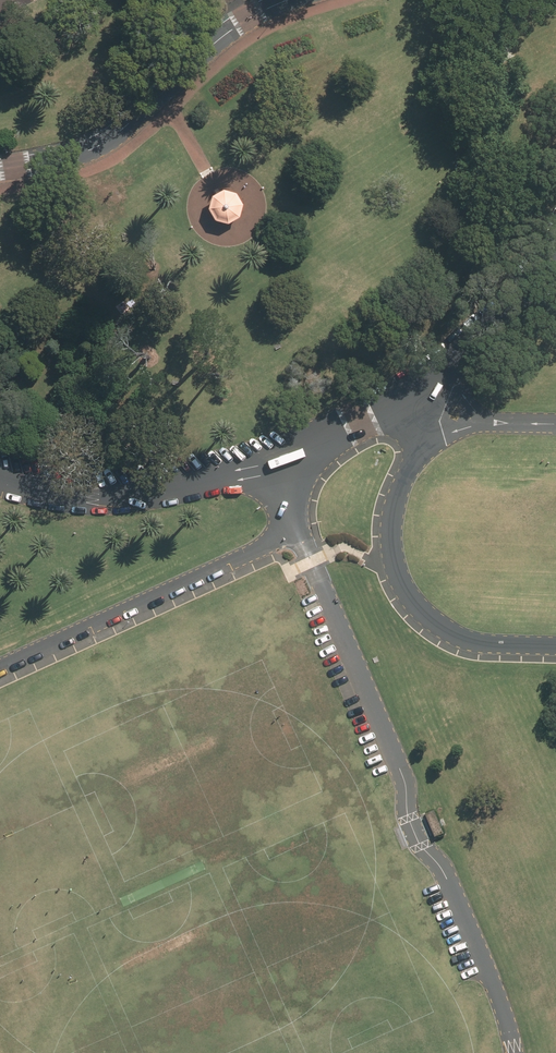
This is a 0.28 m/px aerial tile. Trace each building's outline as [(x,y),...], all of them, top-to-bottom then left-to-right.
[(244,205),(238,193),(225,190),(213,196),(210,209),(217,221),(229,224),(241,218),(244,205)] [(435,810),(425,814),(434,837),(444,833),(435,810)]
